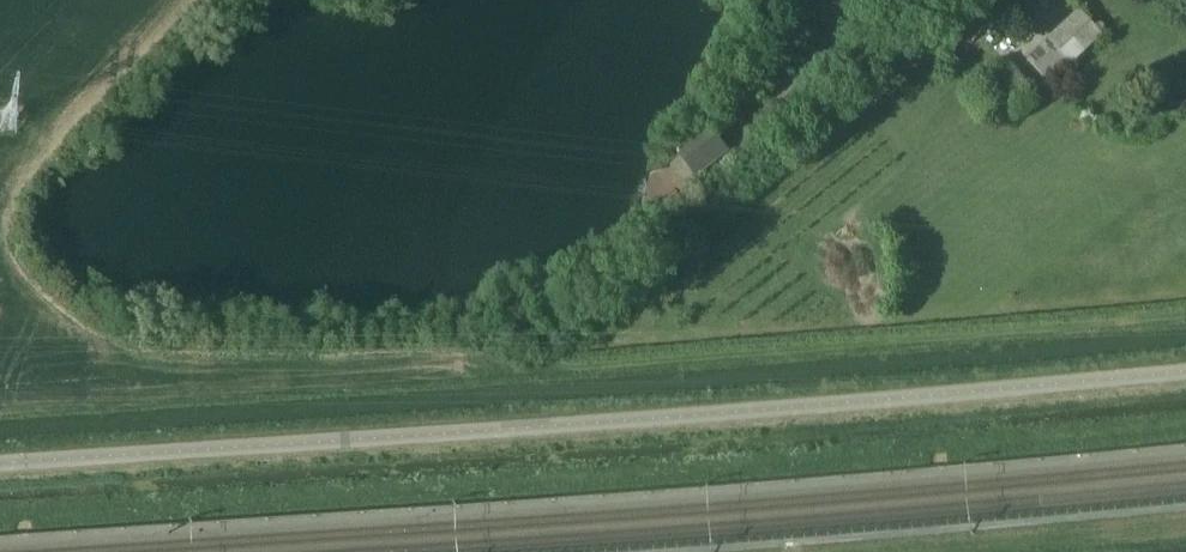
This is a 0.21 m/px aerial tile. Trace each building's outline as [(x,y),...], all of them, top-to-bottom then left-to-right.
[(1051,86),(1104,37),(1080,11),(1028,60),(1051,86)] [(982,83),(1008,110),(1031,88),(1006,61),(982,83)] [(673,153),(696,180),(729,153),(707,127),(673,153)]
